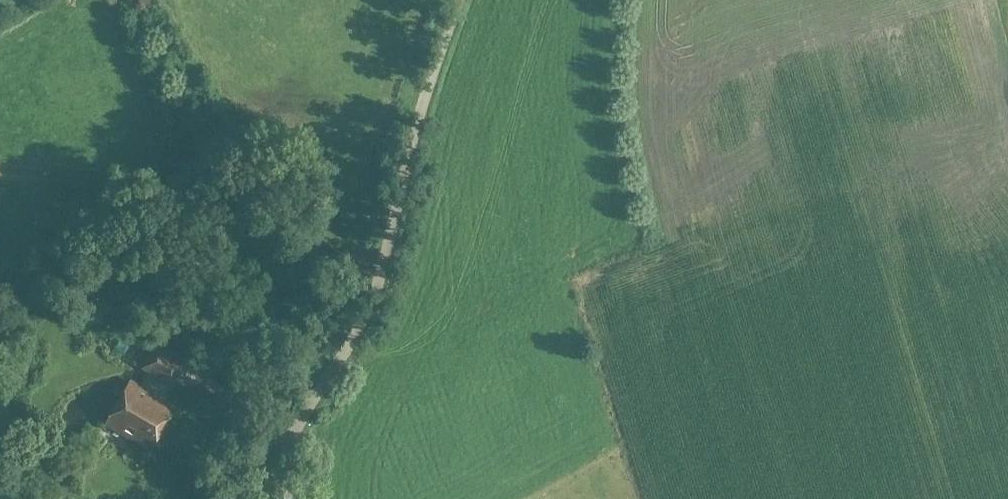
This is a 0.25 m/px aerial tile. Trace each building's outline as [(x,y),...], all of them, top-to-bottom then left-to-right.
[(145,365),(156,345),(147,340),(135,360),(145,365)] [(156,345),(145,365),(144,366),(171,381),(183,361),(156,345)] [(107,421),(132,436),(151,447),(174,407),(130,381),(107,421)]
